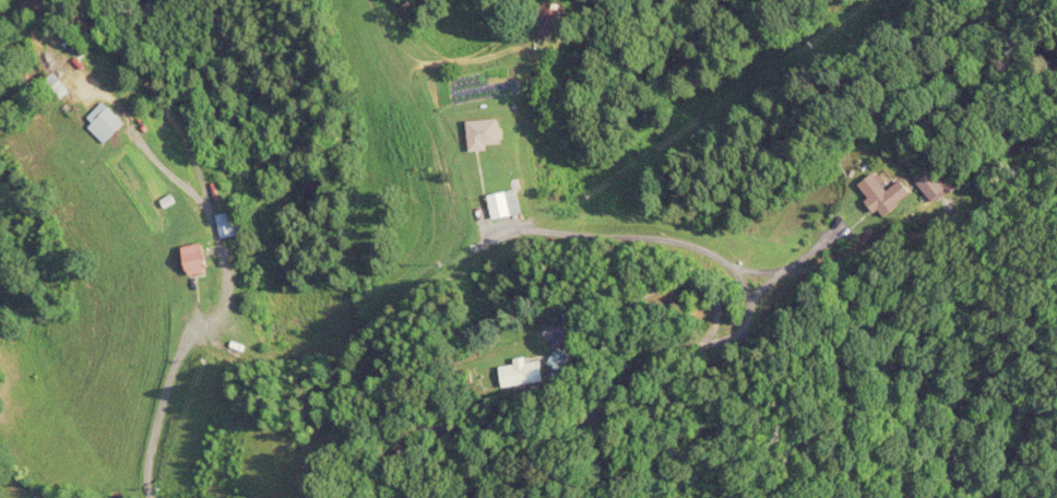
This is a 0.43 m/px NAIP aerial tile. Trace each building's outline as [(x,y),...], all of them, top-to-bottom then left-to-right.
[(561,10),(540,3),(531,28),(552,35),(561,10)] [(104,143),(124,123),(107,106),(87,126),(104,143)] [(486,149),(486,143),(501,143),(500,118),(466,119),(467,149),(486,149)] [(947,190),(929,167),(914,178),(932,202),(947,190)] [(870,171),(856,190),(887,215),(909,188),(897,179),(890,187),(870,171)] [(487,194),(492,218),(520,212),(516,189),(487,194)] [(215,214),(220,238),(242,233),(237,209),(215,214)] [(186,275),(206,271),(201,242),(181,246),(186,275)] [(498,363),(501,386),(542,381),(539,359),(525,361),(525,360),(498,363)]
